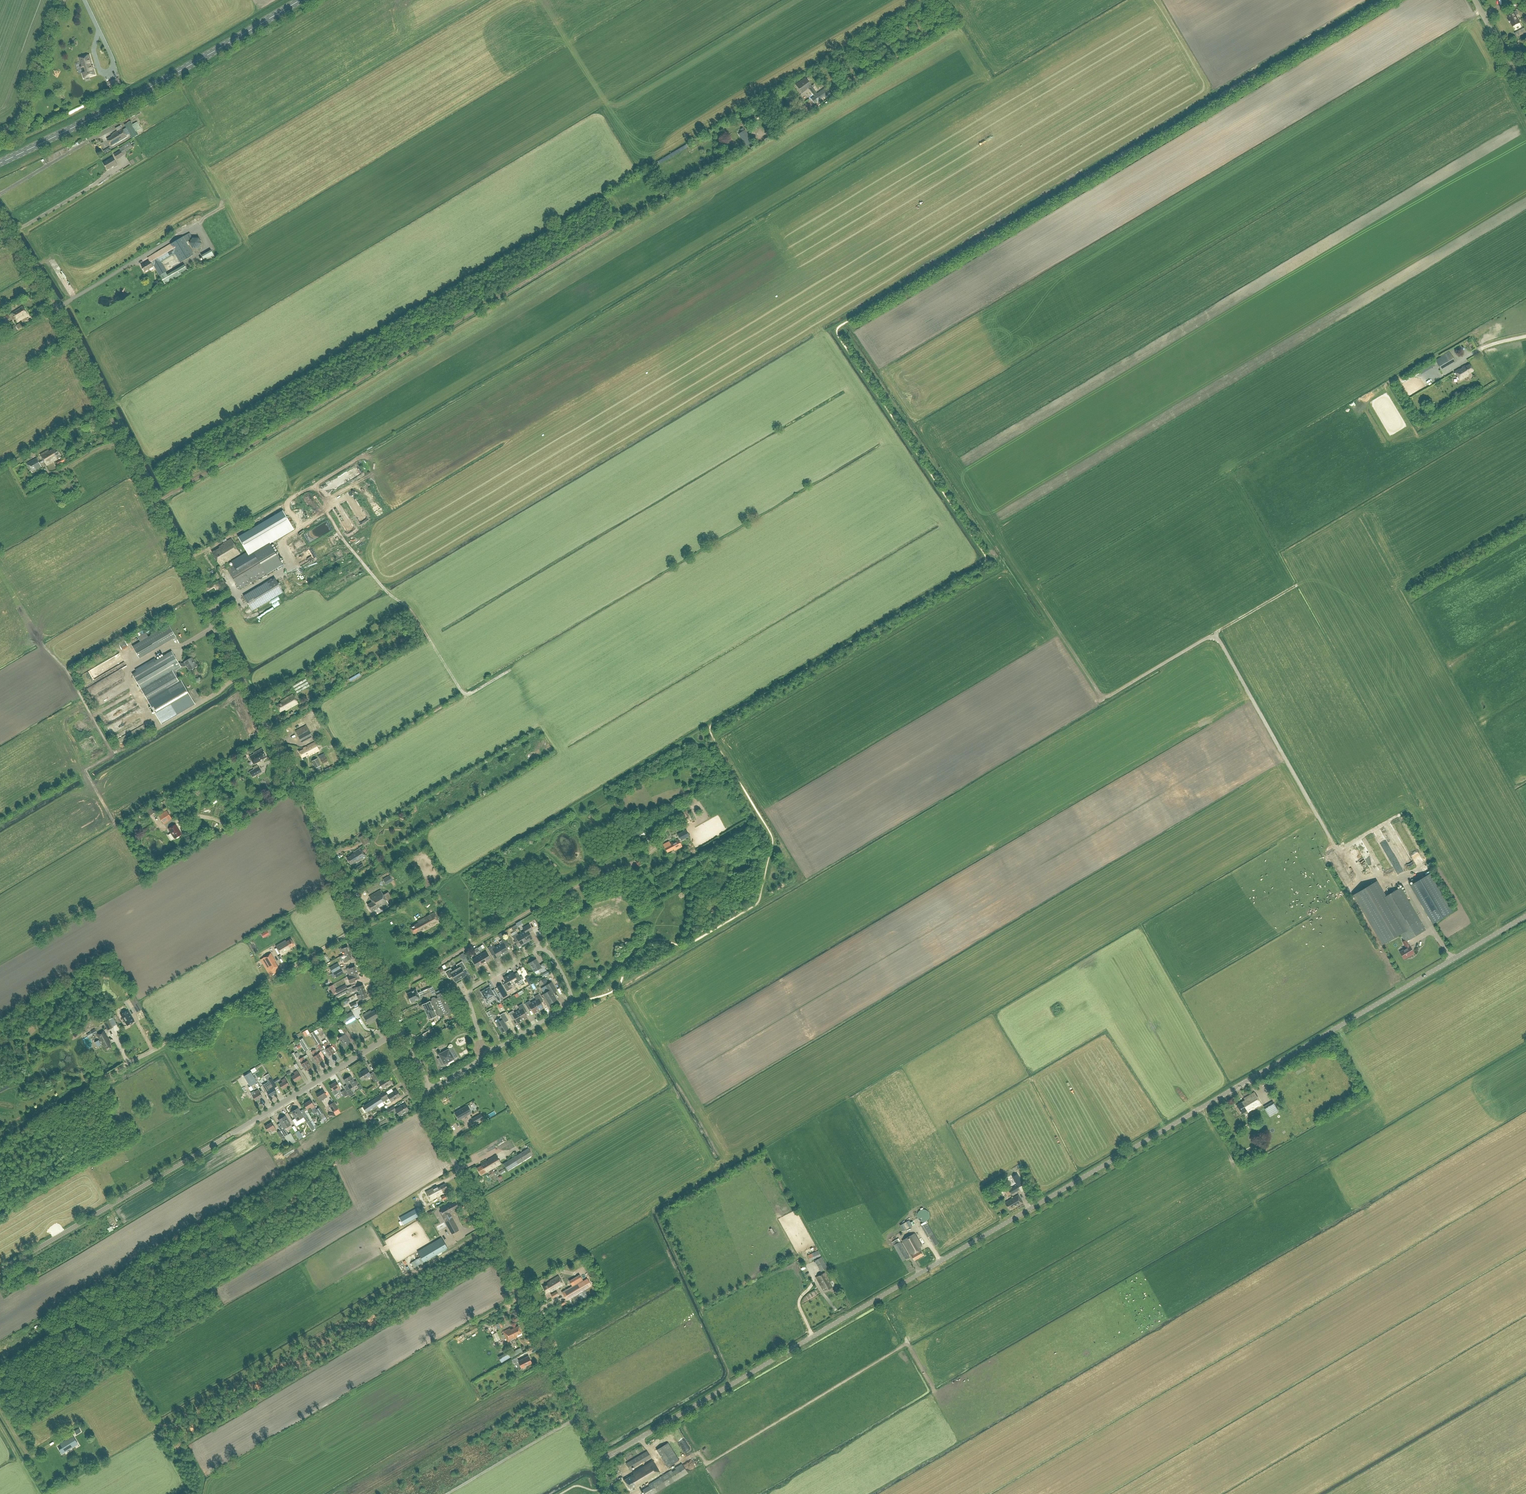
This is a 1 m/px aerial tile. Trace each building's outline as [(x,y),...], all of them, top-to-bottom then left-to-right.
[(1513,27),(1520,23),(1516,16),(1518,15),(1516,11),(1512,13),(1511,12),(1508,13),(1509,15),(1507,16),(1513,27)] [(89,55),(80,58),(82,66),(81,67),(84,78),(95,75),(92,66),(91,66),(91,64),(92,64),(89,55)] [(110,88),(121,84),(118,78),(108,82),(110,88)] [(814,104),(830,93),(826,87),(817,94),(811,86),(812,86),(805,78),(795,85),(802,93),(808,89),(814,97),(811,99),(814,104)] [(126,128),(123,130),(127,137),(130,135),(132,138),(138,135),(136,132),(141,129),(137,122),(132,125),(130,122),(124,125),(126,128)] [(123,130),(122,128),(120,126),(116,129),(117,131),(113,134),(114,136),(107,139),(111,146),(127,137),(123,130)] [(746,147),(752,143),(743,128),(740,130),(741,132),(738,134),(746,147)] [(129,142),(122,146),(126,152),(129,150),(129,149),(133,147),(129,142)] [(117,160),(124,156),(120,151),(114,155),(117,160)] [(115,167),(118,165),(113,157),(103,163),(107,170),(114,166),(115,167)] [(194,255),(186,242),(193,238),(190,233),(148,258),(149,261),(141,266),(145,272),(154,266),(166,286),(189,272),(184,265),(167,275),(166,272),(167,272),(161,262),(175,254),(180,263),(194,255)] [(199,249),(202,244),(199,238),(193,238),(190,243),(193,249),(199,249)] [(211,250),(202,256),(206,263),(215,257),(211,250)] [(17,322),(29,316),(23,306),(12,313),(17,322)] [(12,333),(17,330),(15,325),(9,328),(12,333)] [(1441,370),(1455,361),(1449,350),(1440,355),(1441,357),(1436,360),(1441,370)] [(1460,381),(1469,376),(1468,375),(1474,371),(1470,364),(1466,366),(1465,365),(1461,367),(1462,368),(1459,369),(1459,368),(1454,371),(1460,381)] [(61,444),(68,440),(67,437),(59,441),(60,442),(57,444),(58,447),(61,445),(61,444)] [(41,455),(47,465),(57,459),(57,458),(61,455),(57,447),(49,452),(48,450),(41,455)] [(37,458),(31,461),(27,464),(32,472),(37,470),(42,467),(37,458)] [(220,548),(212,552),(220,566),(224,563),(227,568),(239,589),(282,564),(270,543),(294,529),(283,511),(239,538),(249,555),(230,566),(227,561),(240,554),(231,539),(223,544),(223,545),(219,547),(220,548)] [(325,541),(329,549),(337,544),(332,535),(328,537),(329,539),(325,541)] [(252,611),(283,592),(275,577),(244,596),(252,611)] [(139,658),(171,639),(176,636),(169,625),(133,646),(139,658)] [(133,674),(162,724),(196,704),(181,679),(180,679),(175,671),(181,667),(181,666),(182,666),(185,666),(186,665),(189,671),(197,666),(192,657),(184,662),(185,662),(183,663),(180,663),(179,664),(172,651),(133,674)] [(121,671),(90,685),(94,692),(118,681),(117,678),(123,675),(121,671)] [(114,696),(130,687),(123,677),(121,678),(124,683),(111,690),(114,696)] [(309,685),(306,679),(294,685),(297,691),(309,685)] [(286,710),(298,703),(293,694),(280,701),(281,703),(277,705),(280,712),(285,709),(286,710)] [(302,712),(310,707),(307,703),(300,707),(302,712)] [(139,727),(146,725),(145,722),(131,726),(133,733),(140,731),(139,727)] [(301,742),(312,737),(306,725),(295,731),(301,742)] [(309,755),(319,750),(315,742),(303,748),(298,750),(303,760),(307,758),(306,756),(309,754),(309,755)] [(263,759),(267,757),(262,748),(254,753),(254,754),(249,757),(254,764),(260,761),(260,760),(262,759),(263,759)] [(315,768),(321,765),(317,758),(312,761),(315,768)] [(253,777),(255,776),(262,772),(259,766),(253,770),(250,772),(253,777)] [(164,824),(172,819),(167,810),(158,816),(164,824)] [(175,839),(182,834),(175,824),(169,829),(175,839)] [(686,830),(678,834),(681,840),(689,836),(686,830)] [(369,842),(364,834),(359,838),(363,845),(369,842)] [(674,850),(682,846),(678,839),(668,844),(668,843),(663,845),(667,852),(673,849),(674,850)] [(366,857),(365,855),(361,848),(353,852),(354,853),(347,858),(351,865),(355,862),(356,863),(366,857)] [(1410,885),(1433,924),(1453,912),(1430,874),(1410,885)] [(386,885),(393,881),(390,875),(383,879),(386,885)] [(1382,945),(1400,934),(1404,941),(1403,942),(1406,948),(1400,952),(1404,959),(1414,953),(1410,946),(1409,946),(1406,941),(1426,930),(1401,888),(1386,896),(1377,880),(1353,895),(1382,945)] [(379,909),(389,904),(388,902),(384,895),(380,890),(369,896),(372,902),(367,905),(372,912),(378,908),(379,909)] [(388,893),(384,895),(388,902),(392,900),(388,893)] [(420,933),(439,922),(434,912),(417,921),(418,923),(410,927),(414,934),(415,934),(417,937),(420,935),(420,933)] [(522,933),(527,942),(532,938),(529,932),(532,930),(529,924),(523,928),(525,931),(522,933)] [(527,942),(522,933),(518,935),(517,933),(512,936),(515,941),(518,940),(521,945),(527,942)] [(499,942),(500,944),(498,946),(503,955),(508,952),(506,947),(509,946),(504,938),(501,940),(501,941),(499,942)] [(282,955),(284,954),(288,951),(287,950),(295,945),(291,939),(287,942),(286,940),(276,946),(282,955)] [(491,954),(494,952),(498,958),(503,955),(498,946),(495,948),(494,945),(491,946),(491,945),(487,947),(491,954)] [(345,954),(350,952),(348,946),(343,948),(342,947),(339,948),(341,952),(343,951),(345,954)] [(481,954),(486,963),(491,960),(486,951),(481,954)] [(350,952),(345,954),(346,958),(343,959),(344,963),(347,961),(352,959),(350,952)] [(271,953),(264,957),(272,970),(278,967),(275,961),(271,953)] [(326,963),(330,960),(326,954),(321,957),(322,960),(323,959),(326,963)] [(486,963),(481,954),(477,957),(482,965),(486,963)] [(482,965),(477,957),(472,960),(477,968),(482,965)] [(540,965),(536,959),(529,963),(534,972),(539,969),(542,973),(546,970),(542,964),(540,965)] [(455,969),(461,978),(466,975),(463,970),(466,968),(462,961),(456,965),(458,968),(455,969)] [(338,963),(330,968),(332,973),(340,968),(338,963)] [(348,972),(349,975),(352,974),(357,972),(355,966),(350,968),(350,967),(347,968),(348,972)] [(449,977),(452,976),(455,982),(461,978),(455,969),(452,971),(451,968),(445,972),(449,979),(449,977)] [(341,969),(334,973),(336,977),(343,973),(341,969)] [(350,983),(352,982),(355,981),(355,980),(360,978),(357,972),(352,974),(349,975),(349,976),(348,976),(350,983)] [(508,975),(514,984),(516,982),(518,986),(524,983),(519,975),(516,977),(513,972),(508,975)] [(514,984),(508,975),(504,978),(506,983),(503,985),(507,991),(510,989),(509,987),(514,984)] [(553,993),(557,991),(552,982),(546,986),(549,991),(543,994),(549,1004),(557,1000),(553,993)] [(333,984),(329,987),(333,995),(347,988),(345,984),(336,989),(333,984)] [(359,993),(365,991),(363,984),(353,989),(354,991),(358,990),(359,993)] [(501,984),(497,987),(503,998),(508,995),(501,984)] [(494,999),(499,996),(495,990),(492,991),(489,987),(481,992),(486,1000),(493,997),(494,999)] [(347,988),(338,993),(334,995),(335,998),(349,991),(347,988)] [(427,997),(432,995),(428,988),(417,993),(416,989),(407,993),(410,1000),(411,1003),(412,1003),(414,1002),(414,1001),(420,998),(420,997),(426,994),(427,997)] [(431,1000),(429,1002),(422,1005),(429,1019),(435,1016),(438,1015),(439,1016),(440,1016),(441,1016),(442,1016),(442,1015),(443,1014),(443,1013),(442,1013),(444,1012),(446,1015),(447,1014),(448,1015),(456,1012),(446,990),(436,995),(438,998),(436,998),(435,998),(435,997),(434,997),(433,997),(432,997),(432,998),(431,998),(431,999),(431,1000)] [(365,991),(359,993),(359,995),(357,996),(359,1000),(368,997),(365,991)] [(533,1002),(539,1010),(543,1007),(541,1003),(543,1001),(539,994),(534,997),(536,1000),(533,1002)] [(130,998),(133,1005),(137,1012),(142,1009),(138,1002),(134,996),(130,998)] [(539,1010),(533,1002),(531,1003),(529,1001),(525,1003),(529,1010),(531,1009),(534,1013),(539,1010)] [(520,1010),(517,1011),(522,1020),(527,1017),(524,1013),(527,1011),(522,1004),(518,1006),(520,1010)] [(127,1025),(133,1022),(132,1019),(133,1019),(128,1010),(121,1014),(127,1025)] [(374,1021),(373,1020),(379,1016),(375,1010),(371,1012),(371,1011),(363,1015),(369,1024),(374,1021)] [(517,1023),(522,1020),(517,1011),(514,1013),(513,1011),(508,1013),(512,1020),(515,1018),(517,1023)] [(352,1012),(342,1018),(345,1023),(355,1017),(352,1012)] [(505,1023),(509,1020),(504,1012),(500,1015),(501,1017),(498,1019),(500,1021),(496,1023),(501,1032),(508,1028),(505,1023)] [(108,1029),(113,1027),(109,1019),(104,1022),(108,1029)] [(344,1047),(351,1043),(345,1034),(348,1032),(344,1026),(341,1028),(344,1034),(338,1038),(344,1047)] [(89,1037),(97,1033),(95,1029),(91,1031),(91,1032),(87,1034),(89,1037)] [(101,1044),(102,1043),(103,1046),(105,1046),(107,1050),(111,1047),(109,1044),(111,1043),(104,1030),(97,1034),(101,1041),(100,1041),(99,1040),(95,1042),(98,1047),(102,1045),(101,1044)] [(314,1031),(310,1033),(317,1045),(321,1043),(314,1031)] [(330,1056),(335,1053),(330,1046),(327,1042),(323,1044),(326,1049),(325,1049),(330,1056)] [(318,1063),(323,1060),(318,1053),(318,1054),(315,1049),(311,1052),(314,1056),(313,1057),(318,1063)] [(444,1065),(455,1059),(449,1049),(439,1054),(444,1065)] [(306,1071),(311,1068),(306,1061),(303,1057),(299,1059),(302,1064),(301,1064),(306,1071)] [(266,1076),(267,1078),(269,1082),(272,1081),(268,1074),(269,1073),(266,1068),(261,1071),(264,1077),(266,1076)] [(367,1068),(358,1074),(362,1080),(370,1075),(373,1079),(379,1076),(375,1070),(370,1074),(367,1068)] [(295,1082),(302,1078),(297,1071),(294,1073),(295,1075),(292,1077),(295,1082)] [(255,1075),(248,1079),(250,1081),(248,1083),(252,1090),(257,1087),(257,1086),(262,1084),(260,1081),(258,1082),(255,1075)] [(350,1096),(354,1094),(350,1088),(358,1083),(356,1080),(355,1082),(351,1075),(344,1080),(350,1088),(347,1090),(350,1096)] [(392,1083),(388,1076),(379,1082),(383,1088),(392,1083)] [(282,1089),(289,1085),(285,1078),(282,1080),(283,1083),(279,1085),(282,1089)] [(336,1081),(329,1086),(332,1090),(336,1088),(337,1090),(341,1088),(336,1081)] [(270,1097),(277,1093),(273,1086),(269,1088),(270,1090),(267,1092),(270,1097)] [(386,1092),(380,1096),(382,1099),(388,1095),(392,1102),(401,1096),(397,1089),(388,1095),(386,1092)] [(255,1101),(262,1097),(258,1090),(255,1092),(256,1094),(252,1096),(255,1101)] [(320,1101),(324,1099),(327,1097),(323,1090),(316,1094),(320,1101)] [(1248,1112),(1262,1104),(1254,1092),(1244,1098),(1245,1100),(1237,1105),(1242,1113),(1247,1110),(1248,1112)] [(383,1102),(382,1099),(380,1096),(380,1095),(362,1107),(366,1112),(383,1102)] [(311,1100),(304,1104),(307,1109),(310,1107),(311,1109),(315,1107),(311,1100)] [(329,1105),(333,1112),(338,1109),(334,1102),(329,1105)] [(394,1106),(388,1110),(390,1113),(396,1110),(400,1116),(409,1110),(405,1103),(396,1109),(394,1106)] [(467,1106),(455,1113),(459,1119),(470,1113),(468,1111),(469,1111),(467,1106)] [(298,1108),(291,1112),(297,1121),(303,1117),(307,1123),(310,1121),(303,1109),(300,1111),(298,1108)] [(475,1123),(483,1118),(481,1114),(472,1119),(475,1123)] [(285,1116),(279,1120),(284,1129),(281,1131),(285,1137),(288,1135),(284,1129),(291,1125),(285,1116)] [(276,1129),(272,1122),(265,1127),(268,1131),(271,1129),(273,1131),(276,1129)] [(285,1137),(281,1131),(280,1130),(277,1132),(281,1139),(282,1139),(283,1141),(286,1139),(285,1137)] [(532,1136),(522,1142),(525,1147),(535,1142),(532,1136)] [(294,1148),(283,1154),(285,1159),(297,1152),(294,1148)] [(529,1148),(503,1164),(507,1170),(533,1155),(529,1148)] [(486,1161),(486,1160),(482,1163),(483,1165),(477,1168),(481,1175),(485,1172),(501,1163),(496,1155),(488,1159),(488,1160),(486,1161)] [(1012,1177),(1017,1185),(1019,1187),(1024,1184),(1018,1174),(1012,1177)] [(449,1191),(445,1184),(438,1187),(437,1186),(432,1189),(436,1196),(443,1193),(443,1194),(449,1191)] [(1011,1194),(1020,1189),(1017,1185),(1009,1190),(1011,1194)] [(1017,1206),(1023,1203),(1018,1195),(1005,1202),(1009,1209),(1016,1205),(1017,1206)] [(442,1212),(440,1213),(452,1234),(459,1230),(452,1218),(449,1213),(453,1210),(453,1209),(458,1207),(455,1202),(452,1204),(451,1202),(440,1208),(442,1212)] [(421,1215),(417,1208),(404,1215),(400,1218),(401,1220),(404,1225),(421,1215)] [(925,1210),(924,1209),(923,1209),(922,1209),(921,1210),(920,1210),(919,1211),(919,1212),(918,1213),(918,1214),(917,1215),(917,1216),(917,1217),(918,1218),(918,1219),(919,1219),(920,1220),(920,1221),(921,1221),(922,1221),(923,1221),(924,1221),(925,1221),(926,1220),(927,1220),(928,1219),(928,1218),(929,1217),(929,1216),(929,1215),(929,1214),(929,1213),(928,1212),(928,1211),(927,1211),(926,1210),(925,1210)] [(915,1260),(923,1255),(920,1251),(921,1251),(919,1248),(922,1246),(914,1233),(903,1240),(912,1256),(912,1255),(915,1260)] [(934,1234),(929,1236),(934,1245),(939,1243),(934,1234)] [(442,1237),(417,1252),(424,1262),(448,1248),(442,1237)] [(903,1261),(910,1257),(901,1241),(894,1245),(903,1261)] [(810,1261),(820,1256),(818,1250),(807,1255),(810,1261)] [(824,1292),(832,1287),(829,1282),(830,1282),(825,1272),(816,1277),(824,1292)] [(562,1293),(564,1295),(565,1298),(567,1301),(588,1288),(583,1280),(579,1275),(569,1281),(573,1287),(562,1293)] [(552,1291),(564,1284),(558,1276),(550,1281),(551,1282),(543,1287),(546,1293),(551,1290),(552,1291)] [(510,1320),(502,1322),(504,1328),(512,1326),(510,1320)] [(504,1338),(506,1337),(508,1342),(516,1338),(518,1337),(517,1335),(522,1333),(518,1326),(511,1330),(510,1328),(503,1331),(504,1334),(502,1335),(504,1338)] [(518,1361),(517,1357),(512,1360),(514,1363),(515,1362),(519,1369),(521,1368),(526,1366),(525,1366),(532,1363),(529,1356),(523,1359),(523,1358),(518,1361)] [(72,1442),(76,1440),(73,1435),(60,1443),(63,1447),(59,1449),(62,1454),(74,1446),(72,1442)] [(656,1450),(667,1467),(679,1460),(668,1443),(656,1450)] [(641,1462),(644,1460),(650,1456),(647,1451),(626,1463),(629,1469),(641,1462)] [(637,1487),(660,1473),(652,1460),(632,1472),(634,1474),(624,1480),(630,1489),(636,1486),(637,1487)] [(688,1473),(682,1463),(668,1471),(660,1477),(661,1478),(642,1490),(644,1493),(645,1493),(654,1493),(688,1473)]
